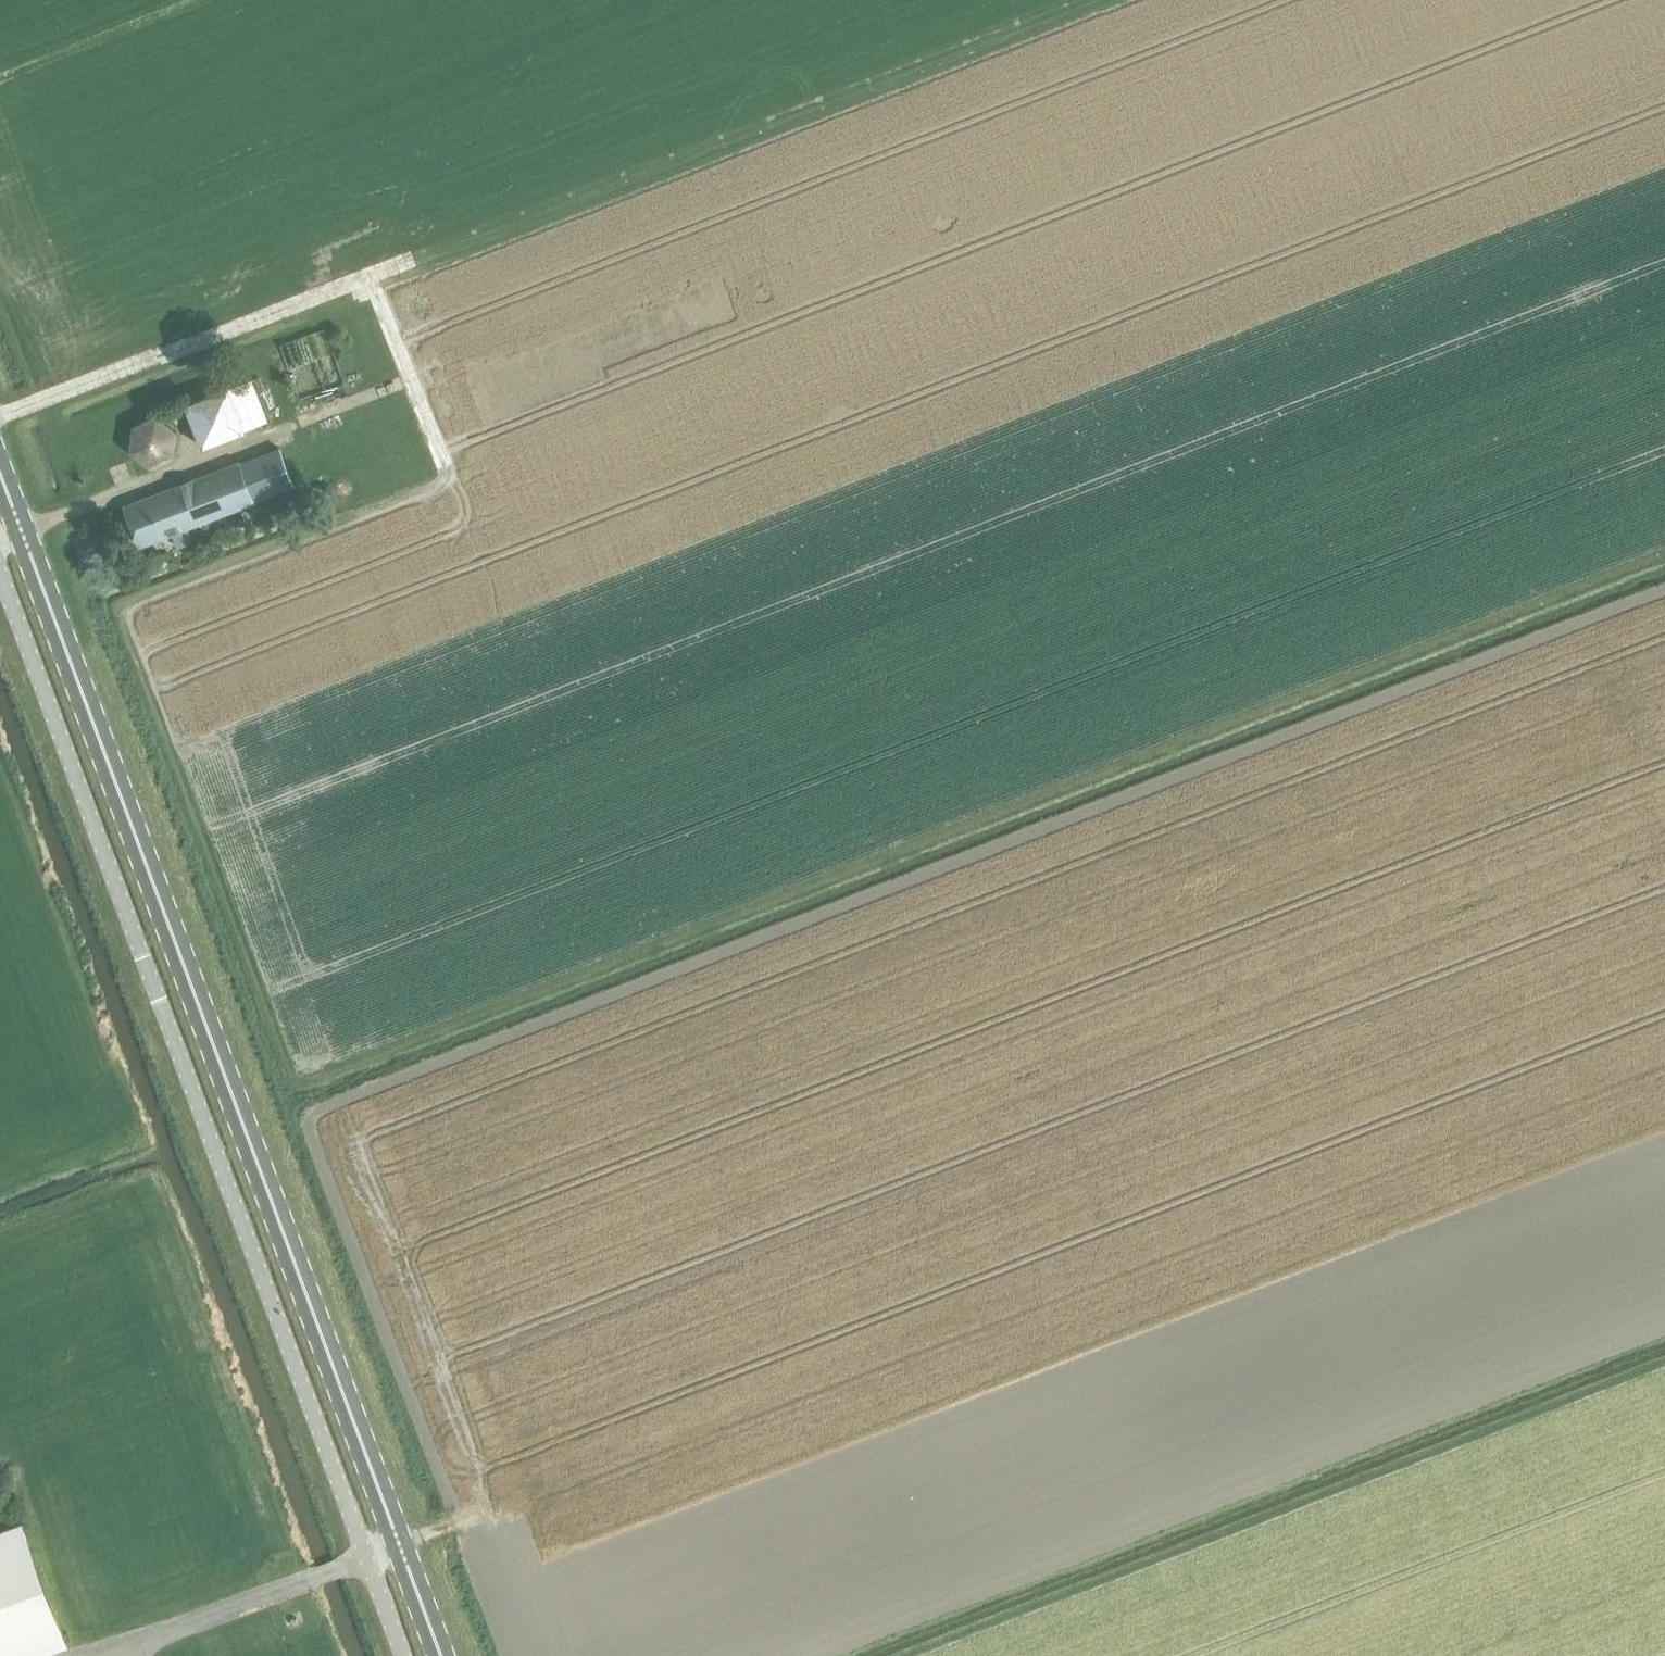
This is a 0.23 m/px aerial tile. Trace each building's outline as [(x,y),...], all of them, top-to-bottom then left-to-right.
[(251,380),(186,404),(202,445),(266,422),(251,380)] [(150,465),(172,457),(177,432),(157,416),(133,425),(130,450),(150,465)] [(191,541),(185,526),(294,484),(279,446),(175,486),(126,505),(139,544),(173,531),(179,545),(191,541)] [(66,1644),(20,1522),(0,1529),(0,1655),(33,1655),(66,1644)]
